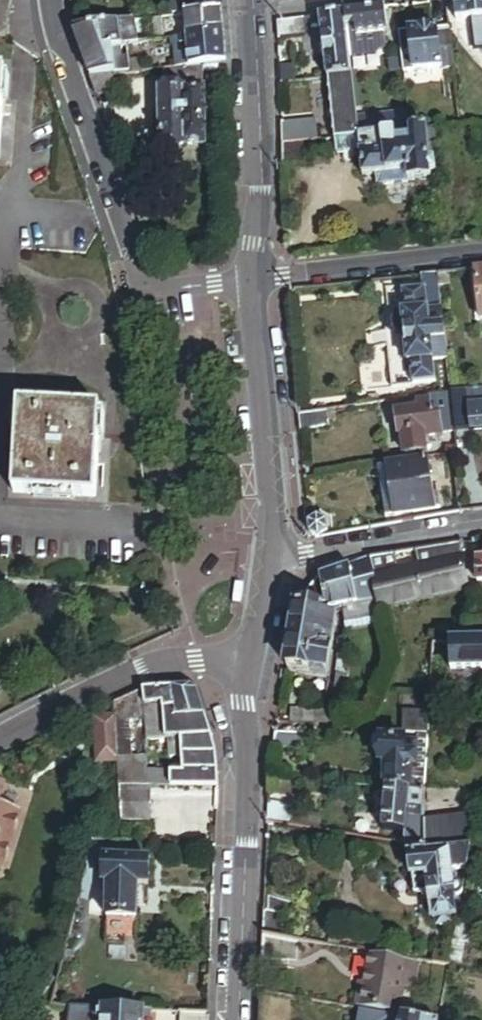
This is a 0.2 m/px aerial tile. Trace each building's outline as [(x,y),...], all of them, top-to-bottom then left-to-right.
[(220,10),(219,0),(171,0),(172,15),(182,14),(220,10)] [(481,16),(481,0),(452,0),(455,20),(472,18),(481,16)] [(382,32),(386,32),(384,7),(342,13),(346,38),(382,32)] [(185,36),(221,30),(220,10),(182,14),(185,36)] [(326,78),(351,74),(349,57),(346,38),(342,13),(317,16),(326,78)] [(472,18),(476,47),(481,46),(481,16),(472,18)] [(278,39),(305,35),(303,18),(276,21),(278,39)] [(129,45),(134,44),(132,20),(110,22),(72,27),(80,52),(97,50),(129,45)] [(413,71),(453,66),(449,32),(438,33),(437,28),(408,31),(413,71)] [(202,64),(224,62),(221,30),(185,36),(170,38),(171,45),(173,45),(174,55),(187,55),(188,65),(202,64)] [(346,38),(349,57),(374,53),(384,43),(382,32),(346,38)] [(150,42),(160,40),(159,33),(150,34),(150,36),(150,42)] [(133,71),(129,45),(97,50),(105,74),(116,73),(133,71)] [(88,75),(105,74),(97,50),(80,52),(88,75)] [(188,65),(187,55),(174,55),(175,66),(188,65)] [(177,144),(203,144),(203,89),(202,89),(202,64),(188,65),(175,66),(162,68),(162,89),(158,89),(159,144),(166,144),(168,148),(176,148),(177,144)] [(281,83),(294,82),(292,66),(279,67),(281,83)] [(121,91),(127,85),(126,79),(116,79),(116,73),(105,74),(88,75),(94,96),(113,94),(113,91),(121,91)] [(334,137),(359,134),(357,122),(355,106),(355,101),(351,74),(326,78),(334,137)] [(387,131),(410,129),(409,117),(386,119),(387,131)] [(283,142),(322,138),(319,119),(282,123),(283,142)] [(360,134),(387,131),(386,119),(357,122),(359,134),(360,134)] [(407,180),(431,178),(426,128),(410,129),(387,131),(360,134),(362,150),(361,150),(363,174),(376,173),(406,170),(407,179),(407,180)] [(310,152),(323,151),(322,138),(283,142),(283,165),(311,162),(310,152)] [(377,182),(407,179),(406,170),(376,173),(377,182)] [(437,286),(449,284),(447,272),(436,274),(437,286)] [(410,384),(433,381),(431,359),(445,358),(437,286),(436,274),(416,276),(417,288),(397,290),(400,311),(398,311),(398,315),(391,316),(387,322),(388,329),(395,333),(401,333),(404,362),(407,362),(410,384)] [(440,394),(450,393),(449,385),(440,387),(440,394)] [(450,393),(454,431),(454,433),(471,431),(471,435),(481,434),(481,389),(450,393)] [(404,454),(426,451),(424,437),(443,434),(443,432),(454,431),(450,393),(440,394),(426,396),(427,401),(416,402),(416,409),(394,412),(396,434),(402,433),(404,454)] [(95,494),(99,410),(20,405),(15,490),(95,494)] [(299,431),(327,425),(325,411),(298,414),(299,431)] [(436,492),(429,493),(424,461),(387,466),(389,481),(378,482),(383,515),(438,507),(436,492)] [(389,481),(387,466),(376,468),(378,482),(389,481)] [(315,537),(325,531),(324,523),(316,518),(308,522),(309,533),(315,537)] [(464,555),(463,541),(428,547),(416,550),(421,567),(464,555)] [(397,573),(391,554),(368,558),(376,579),(397,573)] [(385,608),(472,585),(464,555),(421,567),(397,573),(376,579),(385,608)] [(387,613),(385,608),(376,579),(368,558),(339,570),(320,578),(338,613),(339,614),(344,612),(372,605),(375,617),(387,613)] [(313,670),(327,671),(336,618),(326,616),(338,613),(320,578),(309,590),(298,603),(288,667),(312,671),(313,670)] [(372,605),(344,612),(346,625),(375,617),(372,605)] [(481,666),(481,639),(455,642),(458,669),(481,666)] [(339,674),(351,675),(353,662),(339,661),(338,675),(339,674)] [(117,755),(130,756),(128,724),(146,724),(162,724),(162,735),(167,734),(168,740),(169,740),(211,736),(203,708),(199,694),(193,690),(188,688),(158,690),(144,693),(113,705),(114,715),(117,755)] [(432,730),(433,708),(407,708),(406,730),(421,730),(432,730)] [(319,722),(334,722),(334,710),(296,712),(296,722),(319,722)] [(118,759),(117,755),(114,715),(95,716),(98,761),(118,759)] [(162,724),(146,724),(146,743),(154,742),(168,740),(167,734),(162,735),(162,724)] [(430,745),(432,730),(421,730),(421,738),(421,745),(430,745)] [(274,748),(309,748),(310,732),(276,732),(274,748)] [(218,786),(218,766),(215,751),(211,736),(169,740),(169,763),(170,785),(218,786)] [(429,772),(420,772),(421,745),(421,738),(385,736),(383,760),(392,760),(391,785),(428,788),(429,772)] [(169,763),(169,740),(168,740),(154,742),(155,764),(169,763)] [(420,772),(429,772),(430,745),(421,745),(420,772)] [(120,784),(147,784),(146,756),(131,757),(131,756),(130,756),(117,755),(118,759),(120,784)] [(125,802),(153,803),(153,784),(147,784),(120,784),(121,802),(125,802)] [(414,805),(427,806),(428,788),(391,785),(384,826),(409,830),(414,805)] [(268,818),(296,823),(297,805),(269,801),(268,818)] [(153,803),(125,802),(124,817),(153,818),(153,803)] [(425,837),(426,817),(427,806),(414,805),(409,830),(407,841),(416,843),(417,836),(425,837)] [(19,813),(0,807),(0,869),(19,813)] [(474,841),(473,810),(426,817),(425,837),(425,844),(437,846),(474,841)] [(416,843),(425,844),(425,837),(417,836),(416,843)] [(442,924),(457,921),(456,914),(462,913),(459,894),(462,893),(465,892),(466,886),(464,884),(462,883),(457,883),(455,865),(471,864),(473,852),(474,841),(437,846),(425,844),(416,843),(407,841),(408,850),(411,850),(417,892),(434,889),(435,898),(433,898),(434,910),(437,910),(437,917),(441,917),(442,924)] [(99,860),(102,860),(104,842),(93,842),(90,859),(99,860)] [(84,899),(93,900),(99,860),(90,859),(84,899)] [(152,889),(162,889),(162,861),(120,860),(120,887),(123,887),(122,921),(151,922),(152,889)] [(264,933),(291,938),(292,914),(265,908),(264,933)] [(474,945),(477,926),(460,923),(456,950),(454,961),(464,963),(467,944),(474,945)] [(297,953),(321,957),(322,943),(291,938),(264,933),(263,958),(297,960),(297,953)] [(437,961),(453,964),(454,961),(456,950),(443,948),(438,951),(437,961)] [(418,983),(421,959),(372,952),(368,982),(362,981),(358,1007),(402,1014),(407,984),(418,983)] [(289,996),(261,992),(260,1019),(288,1019),(289,996)] [(157,1013),(78,1010),(78,1019),(156,1019),(157,1013)]
